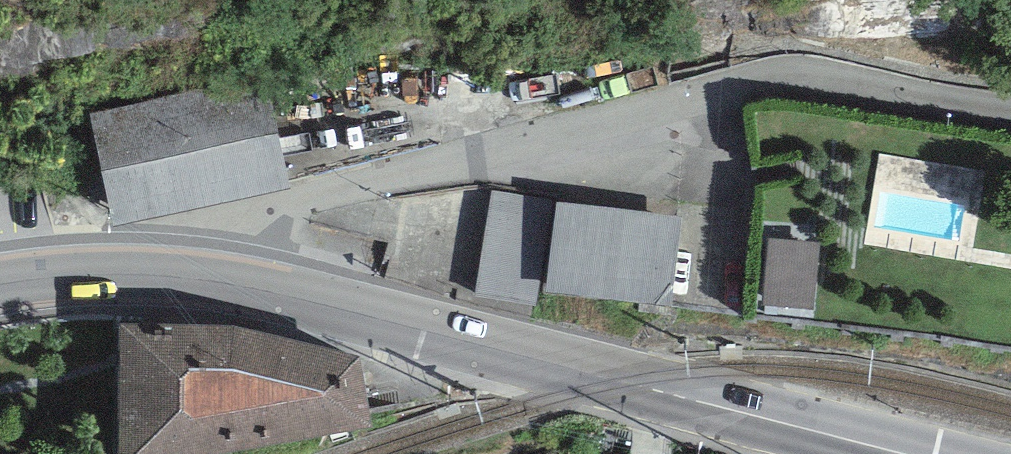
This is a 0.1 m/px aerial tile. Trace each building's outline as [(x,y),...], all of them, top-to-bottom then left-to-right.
[(111,224),(289,187),(267,79),(89,116),(111,224)] [(476,291),(532,299),(546,202),(491,194),(476,291)] [(545,292),(669,308),(681,218),(557,202),(545,292)] [(820,242),(770,237),(763,305),(814,310),(820,242)] [(116,453),(232,453),(233,453),(233,324),(119,326),(116,453)] [(359,356),(233,324),(233,453),(370,426),(359,356)]
